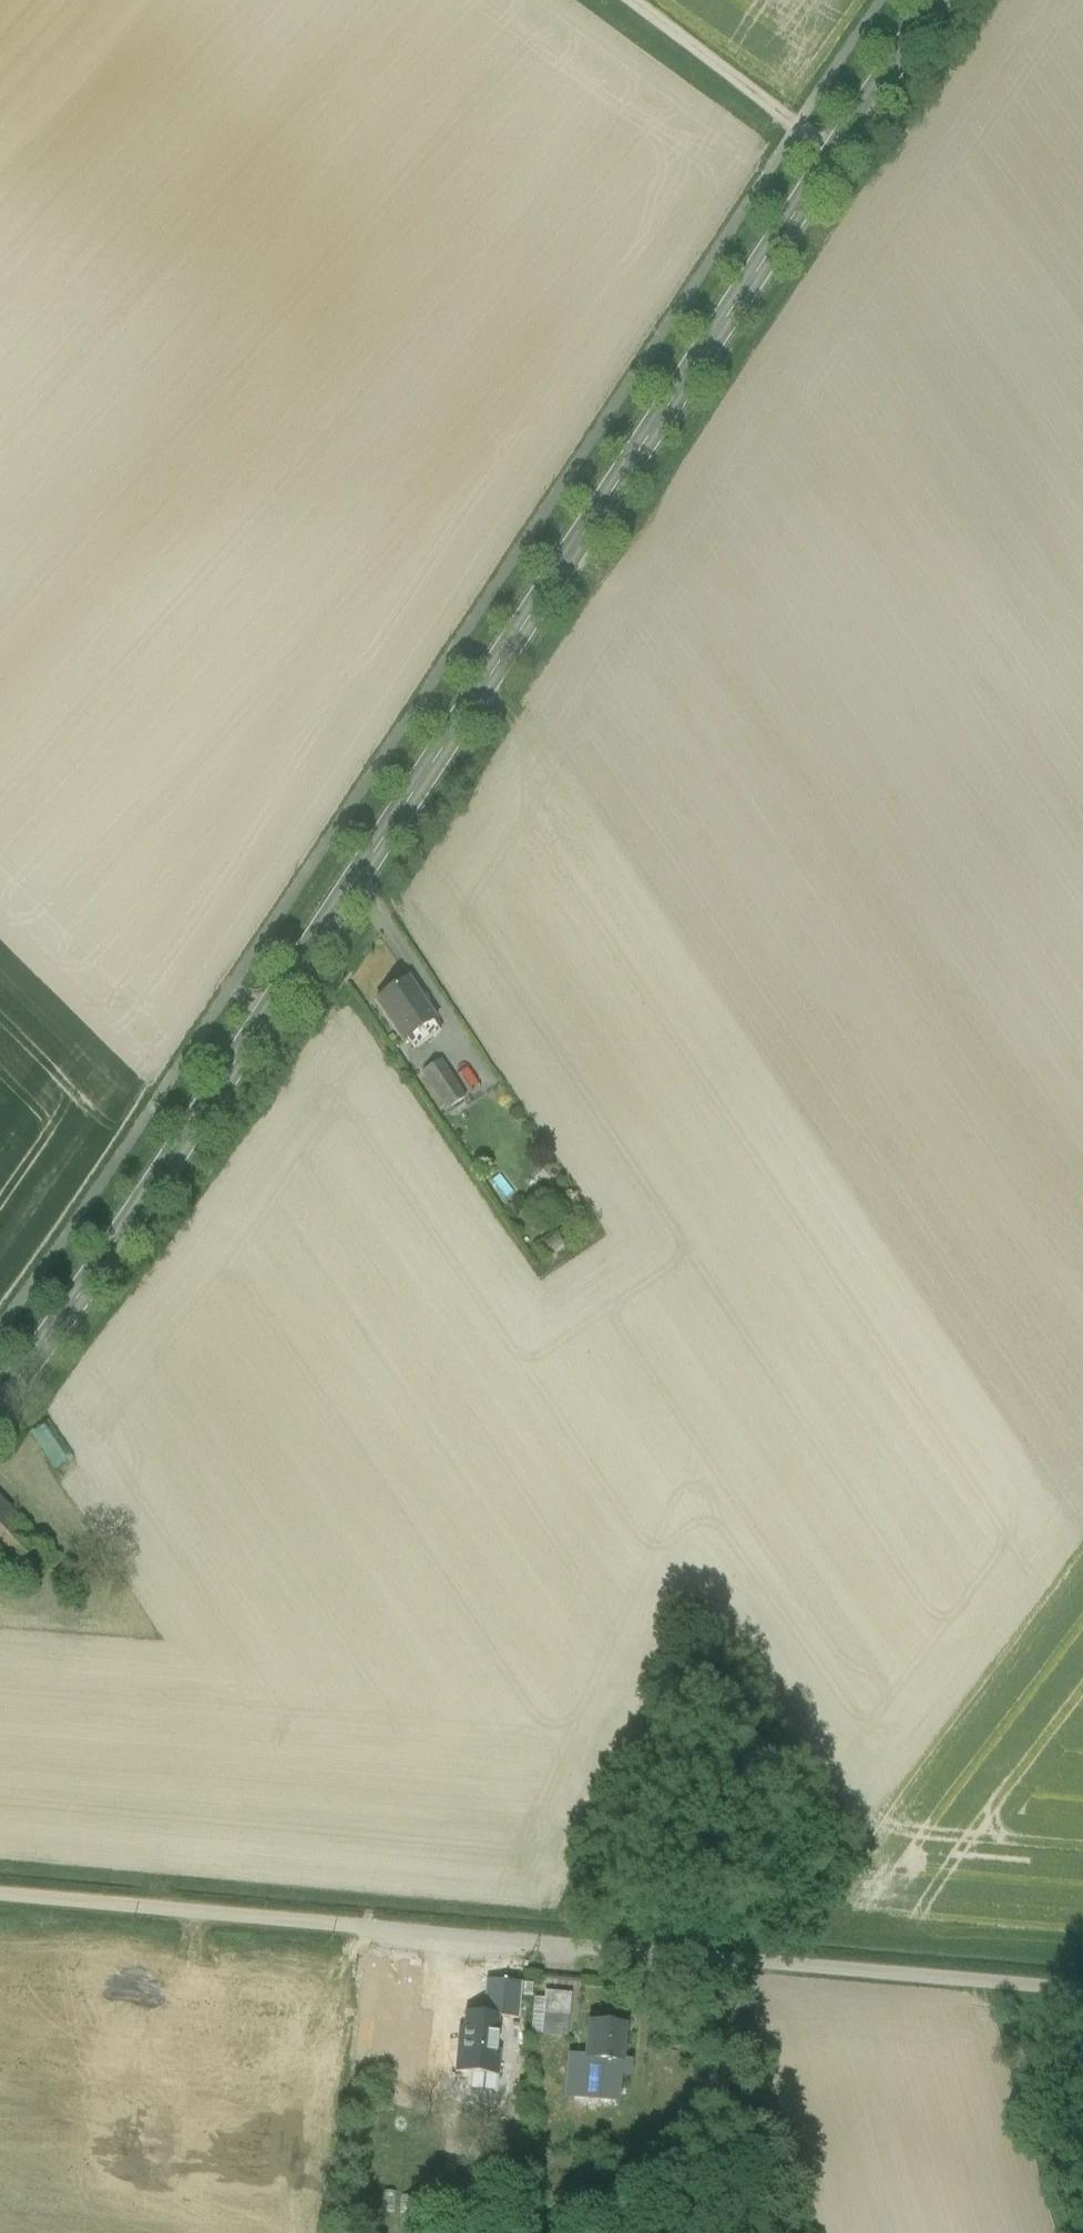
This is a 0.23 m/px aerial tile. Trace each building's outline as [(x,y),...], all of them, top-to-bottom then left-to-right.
[(449,1032),(419,984),(384,1005),(415,1054),(449,1032)] [(480,1107),(455,1065),(429,1079),(455,1122),(480,1107)] [(0,1496),(0,1572),(17,1588),(55,1549),(0,1496)] [(544,1990),(542,2034),(567,2035),(569,1991),(544,1990)] [(516,2027),(471,2021),(459,2104),(505,2110),(516,2027)] [(650,2032),(601,2030),(597,2106),(646,2108),(650,2032)]
